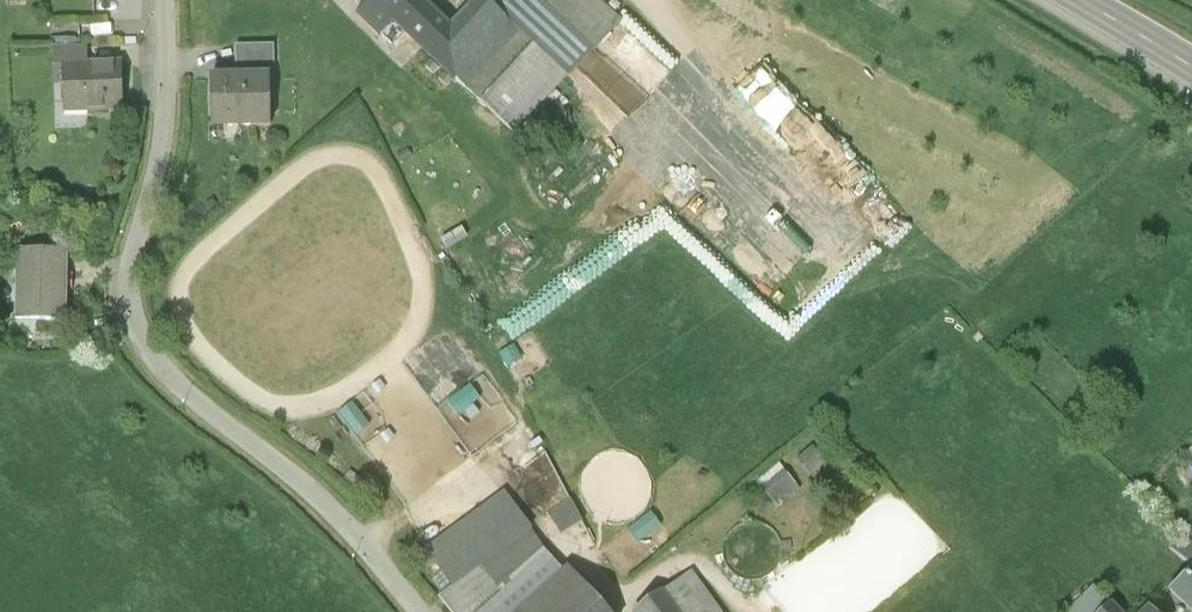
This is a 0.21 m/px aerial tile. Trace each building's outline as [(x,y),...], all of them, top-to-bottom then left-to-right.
[(427,55),(455,26),(427,0),(373,0),(358,15),(395,50),(408,36),(427,55)] [(489,0),(480,0),(455,26),(427,55),(468,94),(525,34),(489,0)] [(570,77),(621,24),(595,0),(489,0),(525,34),(570,77)] [(570,77),(525,34),(468,94),(514,137),(570,77)] [(91,65),(90,47),(52,48),(53,66),(65,66),(91,65)] [(237,78),(277,77),(276,47),(237,48),(237,78)] [(67,117),(130,115),(129,64),(91,65),(65,66),(67,117)] [(237,78),(212,78),(213,133),(278,132),(277,77),(237,78)] [(14,324),(69,326),(71,253),(16,251),(14,324)] [(828,461),(814,445),(800,459),(813,474),(828,461)] [(793,474),(767,488),(775,503),(801,489),(793,474)] [(440,597),(532,529),(505,493),(413,561),(440,597)] [(563,532),(585,522),(575,500),(553,510),(563,532)] [(732,576),(739,582),(749,584),(758,584),(767,581),(775,575),(780,567),(783,557),(782,546),(777,537),(770,530),(760,526),(750,525),(740,528),(732,533),(726,541),(723,550),(723,559),(726,568),(732,576)] [(1179,537),(1191,551),(1191,526),(1179,537)] [(451,611),(612,611),(571,568),(566,572),(546,551),(532,529),(440,597),(451,611)] [(694,573),(640,611),(723,611),(694,573)] [(1173,590),(1191,611),(1191,573),(1173,590)]
